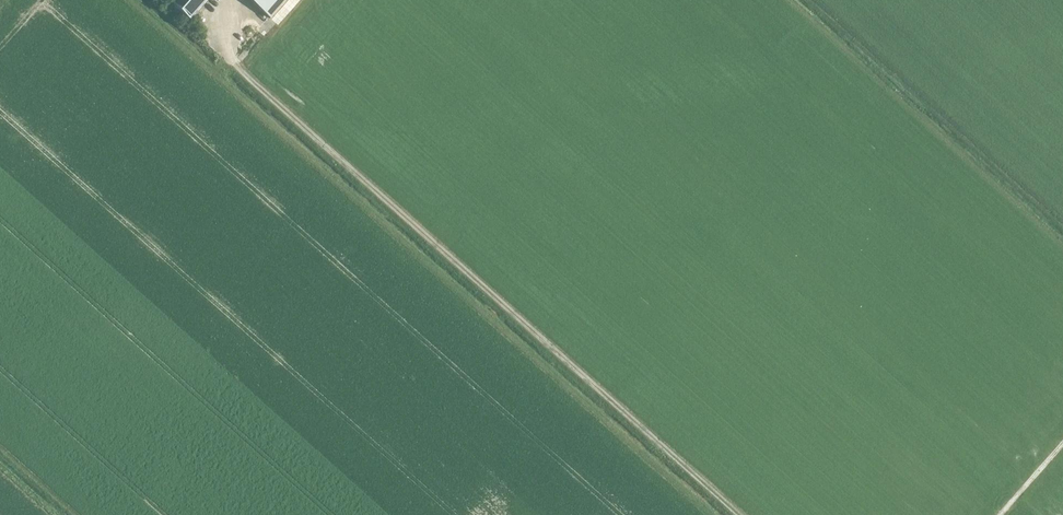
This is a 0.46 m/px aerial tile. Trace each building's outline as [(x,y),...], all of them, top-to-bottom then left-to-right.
[(174,6),(190,21),(209,0),(179,0),(174,6)] [(286,0),(249,0),(269,18),(286,0)]
